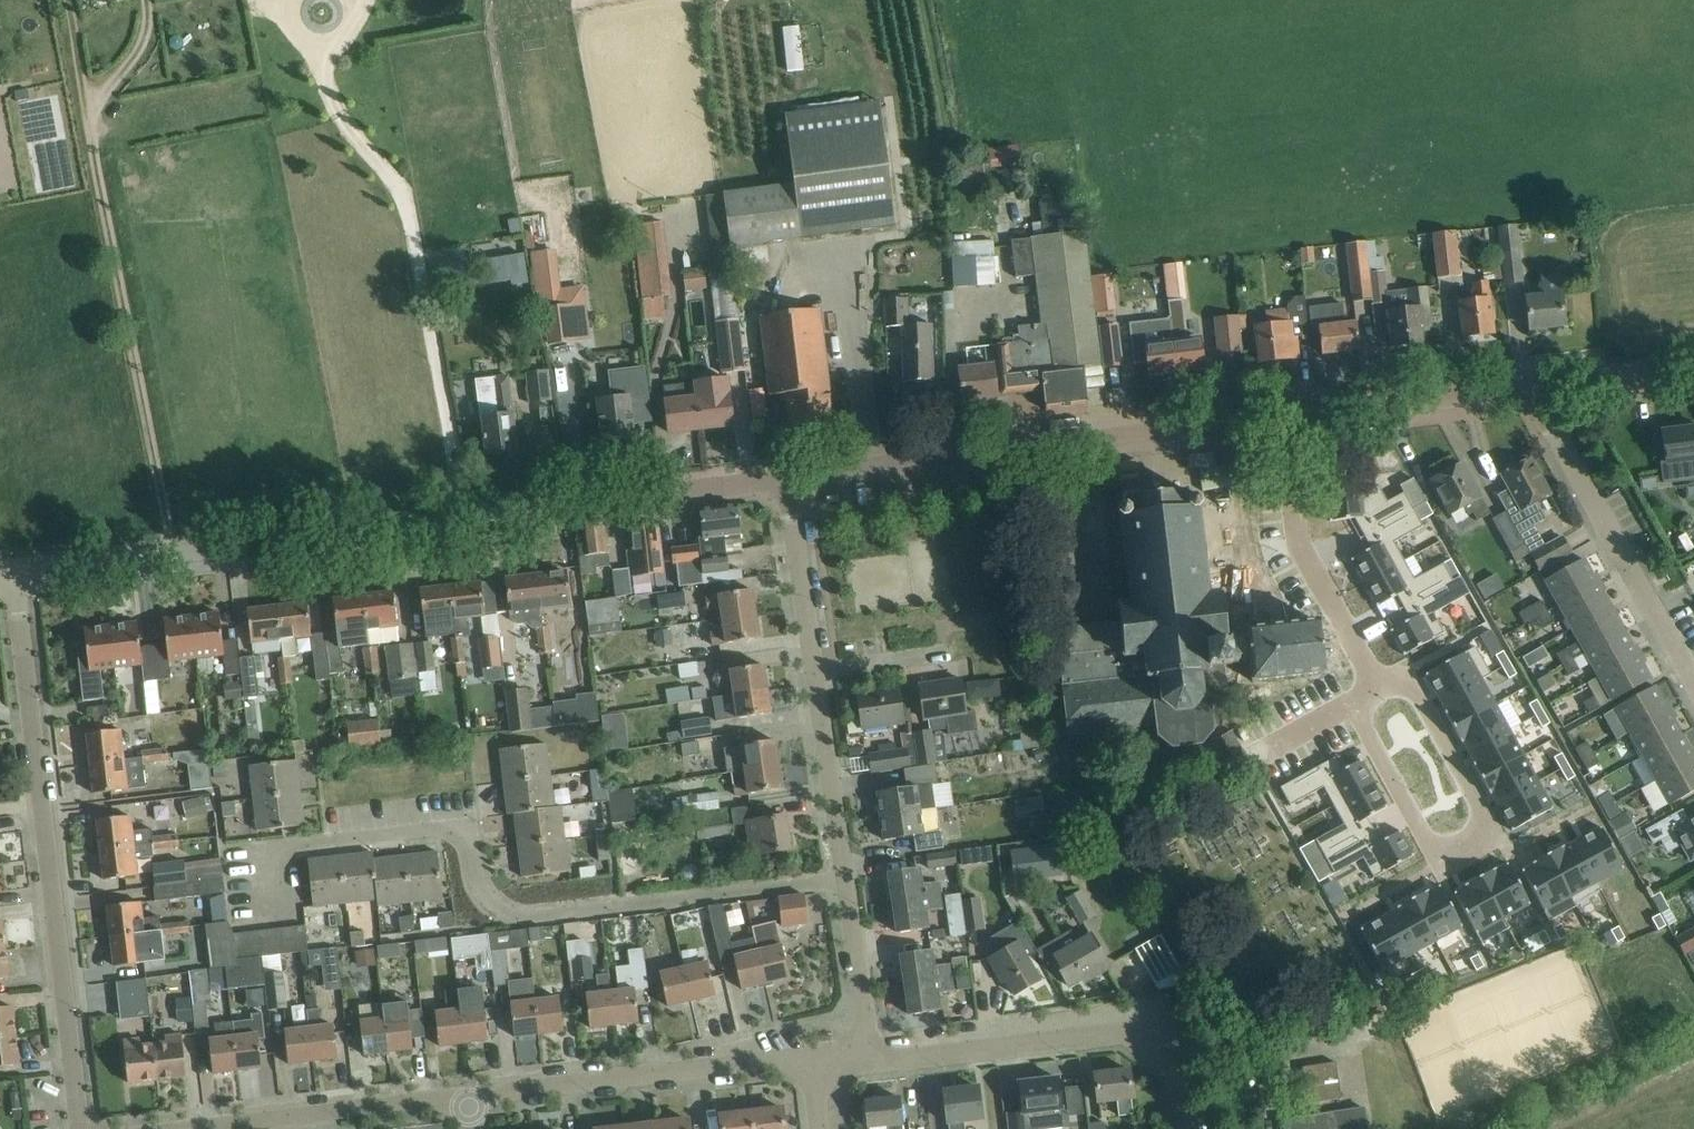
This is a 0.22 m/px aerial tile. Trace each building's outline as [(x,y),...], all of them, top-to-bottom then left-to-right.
[(17,101),(29,99),(28,89),(15,91),(17,101)] [(785,110),(794,184),(724,192),(730,247),(895,227),(880,99),(785,110)] [(1018,141),(988,144),(990,162),(1019,159),(1018,141)] [(724,192),(707,194),(714,248),(730,247),(724,192)] [(1015,279),(1035,276),(1036,281),(1040,323),(1015,326),(1017,343),(994,346),(996,374),(1032,370),(1033,376),(1042,375),(1044,390),(1046,411),(1089,406),(1084,366),(1101,364),(1098,342),(1095,312),(1092,281),(1091,277),(1091,275),(1086,232),(1083,205),(1046,208),(1049,236),(1030,238),(1010,240),(1015,279)] [(522,232),(519,218),(508,220),(510,234),(522,232)] [(669,294),(661,221),(633,224),(641,297),(669,294)] [(1500,227),(1503,256),(1506,277),(1507,285),(1523,283),(1516,225),(1500,227)] [(1466,233),(1434,235),(1437,266),(1460,263),(1460,258),(1468,257),(1466,233)] [(995,283),(992,253),(991,242),(969,244),(970,256),(954,257),(957,287),(995,283)] [(1375,243),(1365,244),(1372,303),(1390,301),(1384,255),(1377,255),(1375,243)] [(1372,303),(1365,244),(1346,246),(1353,305),(1372,303)] [(1313,248),(1301,249),(1302,263),(1314,261),(1313,248)] [(486,258),(488,274),(519,270),(518,254),(486,258)] [(1506,277),(1503,256),(1486,258),(1489,279),(1506,277)] [(467,280),(464,260),(438,264),(441,285),(467,280)] [(1183,262),(1164,263),(1165,297),(1184,296),(1183,262)] [(551,342),(572,339),(568,307),(588,304),(583,266),(562,268),(565,287),(544,290),(551,342)] [(733,273),(713,275),(715,304),(736,302),(733,273)] [(681,276),(683,290),(705,288),(703,274),(681,276)] [(1112,275),(1091,277),(1092,281),(1095,312),(1116,310),(1112,275)] [(1565,326),(1563,303),(1559,275),(1543,277),(1545,294),(1527,297),(1530,330),(1565,326)] [(1495,334),(1492,312),(1488,280),(1472,282),(1474,300),(1459,301),(1463,338),(1495,334)] [(1430,329),(1428,311),(1425,289),(1407,292),(1409,310),(1389,313),(1393,346),(1425,342),(1424,331),(1431,330),(1431,329),(1430,329)] [(1289,305),(1288,310),(1266,313),(1267,326),(1257,327),(1261,362),(1298,358),(1295,339),(1309,337),(1305,293),(1293,295),(1289,305)] [(887,329),(902,329),(908,328),(907,299),(886,300),(887,329)] [(1200,338),(1188,340),(1183,301),(1168,303),(1170,318),(1177,372),(1204,369),(1200,338)] [(1360,350),(1357,328),(1356,323),(1345,324),(1343,304),(1310,308),(1312,328),(1319,327),(1322,355),(1360,350)] [(1246,315),(1244,315),(1243,305),(1237,305),(1238,316),(1239,327),(1247,326),(1246,315)] [(762,319),(768,374),(771,396),(781,395),(782,401),(787,401),(790,422),(832,417),(820,312),(762,319)] [(1239,327),(1238,316),(1214,318),(1217,353),(1241,351),(1239,327)] [(743,372),(736,318),(714,321),(721,375),(743,372)] [(1169,319),(1130,324),(1135,364),(1148,362),(1150,376),(1177,372),(1170,318),(1169,318),(1169,319)] [(1118,326),(1100,328),(1105,367),(1123,365),(1118,326)] [(932,328),(908,328),(902,329),(904,382),(934,381),(932,328)] [(965,349),(967,369),(959,370),(960,381),(963,403),(998,399),(997,394),(996,383),(997,383),(996,374),(994,346),(965,349)] [(1032,370),(996,374),(997,383),(996,383),(997,394),(1002,394),(1002,395),(1044,390),(1042,375),(1033,376),(1032,370)] [(549,399),(545,371),(527,373),(531,402),(549,399)] [(612,374),(615,398),(597,401),(602,441),(635,437),(627,373),(612,374)] [(518,451),(515,429),(514,415),(513,415),(508,376),(475,380),(480,419),(482,419),(486,455),(518,451)] [(698,401),(701,429),(734,425),(728,380),(712,382),(714,399),(698,401)] [(701,429),(698,401),(679,403),(677,386),(664,388),(669,433),(701,429)] [(1662,432),(1666,463),(1661,463),(1664,483),(1693,479),(1693,428),(1662,432)] [(1506,511),(1519,534),(1546,519),(1536,502),(1550,495),(1531,460),(1518,466),(1514,465),(1506,469),(1503,475),(1502,476),(1518,505),(1506,511)] [(1432,481),(1450,514),(1464,507),(1468,516),(1473,513),(1478,521),(1491,514),(1463,463),(1432,481)] [(1334,493),(1327,494),(1330,522),(1355,519),(1365,537),(1414,510),(1427,502),(1414,478),(1400,486),(1404,493),(1388,502),(1379,487),(1346,491),(1346,489),(1334,490),(1334,493)] [(1150,678),(1156,727),(1157,738),(1171,747),(1203,743),(1215,729),(1213,710),(1219,709),(1227,700),(1223,666),(1249,663),(1251,680),(1325,672),(1321,644),(1319,622),(1272,627),(1271,622),(1266,622),(1266,621),(1251,623),(1251,624),(1246,625),(1246,626),(1235,628),(1227,565),(1207,567),(1207,566),(1205,566),(1199,510),(1201,510),(1200,498),(1190,499),(1189,491),(1170,494),(1146,496),(1127,499),(1128,506),(1118,507),(1119,519),(1122,519),(1132,597),(1118,598),(1121,622),(1124,656),(1144,654),(1146,678),(1150,678)] [(1427,502),(1414,510),(1420,522),(1433,514),(1427,502)] [(699,538),(700,551),(704,584),(731,581),(730,571),(728,571),(726,557),(724,536),(740,534),(736,505),(701,510),(704,537),(699,538)] [(1371,549),(1351,560),(1364,583),(1405,561),(1394,543),(1423,527),(1420,522),(1414,510),(1365,537),(1371,549)] [(1519,534),(1506,511),(1492,519),(1511,553),(1525,545),(1519,534)] [(658,550),(657,540),(654,517),(631,520),(634,552),(636,552),(638,566),(659,564),(657,550),(658,550)] [(579,556),(581,575),(597,573),(596,568),(610,566),(609,553),(608,553),(604,521),(582,524),(586,555),(579,556)] [(1571,553),(1562,537),(1531,554),(1540,570),(1571,553)] [(698,548),(673,551),(674,565),(700,562),(698,548)] [(1558,605),(1597,583),(1584,559),(1545,581),(1558,605)] [(1451,560),(1443,564),(1453,581),(1460,577),(1451,560)] [(1405,561),(1364,583),(1377,607),(1397,596),(1404,608),(1453,581),(1443,564),(1415,580),(1405,561)] [(611,569),(614,595),(629,593),(626,567),(611,569)] [(567,573),(537,576),(541,610),(570,606),(567,573)] [(541,610),(537,576),(507,580),(511,619),(516,625),(526,624),(532,628),(543,627),(541,610)] [(1411,620),(1390,631),(1404,655),(1411,652),(1412,654),(1422,648),(1421,646),(1444,633),(1434,614),(1470,594),(1460,577),(1453,581),(1404,608),(1411,620)] [(480,583),(450,586),(456,638),(451,638),(452,652),(463,651),(462,637),(470,636),(468,618),(483,616),(484,616),(484,614),(480,583)] [(1597,583),(1558,605),(1572,629),(1611,607),(1597,583)] [(456,638),(450,586),(420,590),(424,623),(439,621),(441,640),(451,638),(456,638)] [(722,620),(756,614),(753,590),(706,597),(708,609),(720,607),(722,620)] [(394,593),(364,596),(369,644),(399,641),(394,593)] [(684,593),(657,597),(659,610),(686,606),(684,593)] [(364,596),(334,600),(340,649),(369,645),(369,644),(364,596)] [(617,597),(586,602),(590,625),(621,620),(617,597)] [(1536,618),(1548,611),(1542,600),(1530,607),(1536,618)] [(307,603),(277,606),(281,640),(283,657),(298,656),(296,639),(311,637),(307,603)] [(281,640),(277,606),(248,610),(252,644),(281,640)] [(1611,607),(1572,629),(1585,653),(1624,631),(1611,607)] [(1554,622),(1548,611),(1536,618),(1542,628),(1554,622)] [(220,613),(192,617),(197,659),(224,655),(223,641),(220,613)] [(484,616),(483,616),(485,640),(480,640),(483,668),(501,665),(498,639),(500,639),(497,613),(484,614),(484,616)] [(756,614),(722,620),(724,630),(711,632),(713,646),(738,642),(760,639),(756,614)] [(169,662),(197,659),(192,617),(164,620),(169,662)] [(587,620),(569,623),(572,651),(590,649),(587,620)] [(1124,656),(1121,622),(1056,629),(1068,737),(1156,727),(1150,678),(1146,678),(1144,654),(1124,656)] [(110,626),(115,668),(143,665),(138,623),(110,626)] [(101,670),(115,668),(110,626),(85,629),(86,642),(76,644),(83,702),(104,699),(101,670)] [(538,641),(550,639),(549,627),(537,629),(538,641)] [(656,631),(658,647),(673,645),(670,628),(656,631)] [(1624,631),(1585,653),(1599,677),(1638,655),(1624,631)] [(330,680),(324,634),(312,635),(318,682),(330,680)] [(550,639),(538,641),(540,653),(552,652),(550,639)] [(236,640),(223,641),(224,655),(227,676),(240,675),(236,640)] [(416,644),(419,673),(435,672),(431,642),(416,644)] [(390,681),(417,678),(413,644),(386,647),(390,681)] [(1527,666),(1549,657),(1544,645),(1522,655),(1527,666)] [(366,662),(377,660),(375,647),(364,648),(366,662)] [(1476,647),(1426,675),(1440,701),(1491,674),(1476,647)] [(1563,665),(1574,659),(1568,648),(1557,654),(1563,665)] [(463,651),(452,652),(454,664),(446,665),(448,679),(458,678),(457,664),(465,663),(463,651)] [(1503,651),(1495,656),(1501,667),(1510,663),(1503,651)] [(1651,679),(1638,655),(1599,677),(1612,701),(1651,679)] [(255,656),(240,658),(244,698),(259,697),(255,656)] [(280,672),(289,671),(288,659),(279,660),(280,672)] [(1574,659),(1563,665),(1569,676),(1580,669),(1574,659)] [(377,660),(366,662),(367,675),(378,673),(377,660)] [(465,663),(457,664),(458,678),(466,677),(465,663)] [(1510,663),(1501,667),(1508,679),(1517,675),(1510,663)] [(733,695),(768,690),(764,665),(717,672),(719,685),(732,683),(733,695)] [(158,681),(171,679),(170,667),(156,668),(158,681)] [(156,668),(143,670),(144,682),(158,681),(156,668)] [(289,671),(280,672),(282,684),(290,683),(289,671)] [(1491,674),(1440,701),(1446,711),(1445,712),(1453,728),(1496,704),(1482,680),(1491,675),(1491,674)] [(1549,675),(1538,682),(1544,693),(1555,687),(1549,675)] [(946,717),(949,738),(978,734),(975,713),(966,714),(961,679),(920,685),(925,721),(946,717)] [(241,682),(228,683),(230,700),(243,698),(241,682)] [(691,701),(689,686),(667,689),(669,704),(691,701)] [(707,698),(705,686),(692,687),(694,700),(707,698)] [(1629,732),(1668,710),(1655,686),(1616,708),(1629,732)] [(863,729),(885,726),(903,723),(898,688),(858,695),(863,729)] [(508,716),(511,733),(533,729),(527,690),(505,693),(508,716)] [(768,690),(733,695),(712,698),(716,722),(771,714),(768,690)] [(1584,703),(1590,714),(1601,707),(1595,696),(1584,703)] [(597,697),(577,700),(553,702),(556,727),(599,722),(597,697)] [(1538,699),(1530,703),(1537,715),(1545,711),(1538,699)] [(1496,704),(1453,728),(1462,743),(1463,743),(1469,753),(1510,730),(1496,704)] [(107,719),(105,706),(93,707),(95,721),(107,719)] [(1668,710),(1629,732),(1643,756),(1682,735),(1668,710)] [(1545,711),(1537,715),(1544,727),(1552,722),(1545,711)] [(604,715),(606,733),(623,732),(621,714),(604,715)] [(713,735),(710,718),(682,722),(683,731),(684,739),(713,735)] [(381,743),(378,721),(347,725),(350,747),(364,745),(381,743)] [(91,763),(123,759),(119,730),(87,734),(91,763)] [(1510,730),(1469,753),(1474,763),(1473,764),(1482,779),(1524,756),(1510,730)] [(684,739),(683,731),(667,733),(668,742),(684,740),(684,739)] [(942,733),(931,735),(931,731),(915,733),(920,764),(946,760),(942,733)] [(1246,754),(1234,735),(1224,742),(1236,760),(1246,754)] [(1643,756),(1656,780),(1693,759),(1693,757),(1682,735),(1643,756)] [(305,740),(292,742),(293,753),(306,751),(305,740)] [(682,743),(685,757),(702,754),(701,752),(699,740),(682,743)] [(1021,740),(1012,741),(1014,751),(1023,750),(1021,740)] [(775,741),(742,746),(741,746),(741,747),(723,749),(727,773),(744,770),(779,765),(775,741)] [(1582,759),(1594,753),(1588,742),(1576,748),(1582,759)] [(504,782),(551,776),(547,744),(500,750),(504,782)] [(848,749),(849,757),(865,754),(864,747),(848,749)] [(1048,748),(1034,753),(1038,762),(1051,757),(1048,748)] [(164,750),(152,751),(154,761),(165,759),(165,755),(164,750)] [(174,761),(189,766),(208,764),(206,750),(173,754),(174,761)] [(872,772),(894,768),(909,766),(906,750),(870,755),(872,772)] [(141,752),(141,758),(142,762),(154,761),(152,751),(141,752)] [(1562,753),(1554,758),(1560,769),(1568,765),(1562,753)] [(1600,763),(1594,753),(1582,759),(1588,770),(1600,763)] [(1524,756),(1482,779),(1490,795),(1492,794),(1497,804),(1538,782),(1524,756)] [(123,759),(91,763),(94,794),(145,788),(142,762),(141,758),(123,760),(123,759)] [(1334,758),(1281,788),(1291,806),(1324,787),(1334,806),(1375,784),(1362,760),(1341,771),(1334,758)] [(1656,780),(1670,805),(1693,791),(1693,759),(1656,780)] [(256,798),(300,793),(297,761),(252,766),(256,798)] [(225,762),(213,763),(215,779),(227,778),(225,762)] [(881,816),(921,810),(918,787),(939,784),(936,764),(904,769),(907,788),(877,792),(881,816)] [(779,765),(744,770),(746,781),(734,783),(736,796),(761,792),(783,789),(779,765)] [(1568,765),(1560,769),(1567,781),(1575,777),(1568,765)] [(592,771),(594,793),(605,792),(603,770),(592,771)] [(555,808),(551,776),(504,782),(508,814),(561,807),(555,808)] [(1538,782),(1497,804),(1512,831),(1553,809),(1538,782)] [(1344,824),(1316,840),(1325,857),(1374,830),(1367,818),(1388,807),(1375,784),(1334,806),(1344,824)] [(638,820),(634,789),(608,792),(612,823),(638,820)] [(721,808),(718,792),(683,796),(685,813),(721,808)] [(1604,809),(1616,803),(1610,792),(1598,798),(1604,809)] [(304,826),(300,793),(256,798),(260,831),(304,826)] [(1050,799),(1055,823),(1082,818),(1077,794),(1050,799)] [(179,804),(183,820),(207,813),(202,798),(179,804)] [(222,803),(224,817),(236,816),(235,801),(234,801),(222,803)] [(1616,803),(1604,809),(1610,820),(1622,813),(1616,803)] [(792,850),(786,816),(763,820),(760,805),(731,809),(734,826),(746,824),(751,856),(792,850)] [(561,807),(508,814),(508,815),(515,814),(518,845),(565,840),(561,807)] [(921,810),(881,816),(884,841),(914,836),(916,852),(944,848),(941,831),(925,833),(921,810)] [(1688,822),(1682,811),(1646,831),(1653,843),(1674,831),(1690,860),(1693,859),(1693,819),(1688,822)] [(1305,812),(1293,819),(1297,827),(1309,820),(1305,812)] [(731,834),(728,815),(696,820),(698,839),(731,834)] [(1611,822),(1620,837),(1631,831),(1623,815),(1611,822)] [(149,828),(132,830),(130,817),(97,820),(101,849),(150,844),(151,847),(164,846),(163,836),(150,838),(149,828)] [(597,836),(605,835),(604,823),(595,824),(597,836)] [(1601,828),(1574,842),(1601,890),(1602,890),(1598,883),(1624,869),(1601,828)] [(1374,830),(1325,857),(1334,874),(1363,858),(1374,878),(1397,865),(1399,867),(1409,862),(1408,859),(1414,856),(1401,831),(1381,842),(1374,830)] [(1634,833),(1621,840),(1630,856),(1643,849),(1634,833)] [(176,835),(163,836),(164,846),(164,849),(178,847),(176,835)] [(606,835),(597,836),(601,874),(610,873),(606,835)] [(565,840),(518,845),(522,877),(569,872),(565,840)] [(1316,840),(1300,849),(1309,866),(1314,864),(1321,860),(1325,857),(1316,840)] [(1564,847),(1548,855),(1576,907),(1577,906),(1576,904),(1601,890),(1574,842),(1564,848),(1564,847)] [(150,844),(101,849),(105,880),(127,878),(137,876),(135,858),(152,856),(151,847),(150,844)] [(972,850),(959,852),(961,867),(974,865),(972,850)] [(406,856),(411,903),(443,899),(438,852),(406,856)] [(929,869),(954,865),(953,852),(927,856),(929,869)] [(379,906),(373,853),(340,857),(346,903),(377,900),(377,907),(379,906)] [(411,903),(406,856),(374,860),(373,853),(379,906),(411,903)] [(1533,865),(1522,871),(1550,922),(1576,907),(1548,855),(1532,864),(1533,865)] [(1012,861),(1014,880),(1061,875),(1059,856),(1012,861)] [(346,903),(340,857),(308,860),(314,907),(336,905),(346,903)] [(1314,864),(1309,866),(1318,883),(1334,874),(1325,857),(1321,860),(1314,864)] [(183,861),(152,865),(155,887),(186,884),(183,861)] [(1496,869),(1480,877),(1509,929),(1510,928),(1504,919),(1530,905),(1508,864),(1497,870),(1496,869)] [(893,903),(941,896),(939,882),(922,885),(919,868),(889,873),(893,903)] [(1465,887),(1454,893),(1482,944),(1509,929),(1480,877),(1465,886),(1465,887)] [(155,887),(153,888),(154,901),(196,896),(195,883),(186,884),(155,887)] [(1428,891),(1412,899),(1436,942),(1463,927),(1440,886),(1429,892),(1428,891)] [(1082,923),(1095,915),(1082,892),(1068,900),(1082,923)] [(1660,892),(1652,897),(1662,914),(1670,909),(1660,892)] [(225,894),(210,900),(212,924),(228,922),(225,894)] [(960,894),(944,897),(946,909),(961,907),(960,894)] [(805,895),(779,898),(782,926),(808,923),(805,895)] [(943,909),(941,896),(893,903),(898,933),(928,928),(926,912),(943,909)] [(1398,909),(1387,915),(1410,956),(1436,942),(1412,899),(1397,908),(1398,909)] [(967,930),(984,928),(979,900),(962,902),(967,930)] [(160,916),(142,918),(140,903),(108,907),(111,937),(144,933),(162,931),(162,937),(163,937),(176,935),(174,923),(161,925),(160,916)] [(737,942),(734,929),(729,907),(711,911),(719,946),(737,942)] [(707,908),(671,916),(674,930),(710,921),(707,908)] [(452,913),(438,915),(440,927),(454,925),(452,913)] [(1660,914),(1652,919),(1658,931),(1666,926),(1660,914)] [(1387,915),(1361,930),(1383,971),(1410,956),(1387,915)] [(414,930),(412,916),(400,918),(402,932),(414,930)] [(186,922),(174,923),(176,935),(187,934),(188,939),(210,936),(209,927),(187,930),(186,922)] [(992,940),(1000,954),(989,960),(997,975),(1002,972),(1015,995),(1040,980),(1028,960),(1038,955),(1020,923),(992,940)] [(1561,924),(1553,928),(1560,940),(1568,936),(1561,924)] [(294,927),(296,952),(309,950),(308,948),(306,925),(294,927)] [(296,952),(294,927),(282,928),(285,953),(296,952)] [(534,929),(530,929),(531,942),(546,941),(544,927),(534,929)] [(1619,927),(1611,931),(1617,943),(1625,938),(1619,927)] [(285,953),(282,928),(270,929),(273,954),(281,953),(285,953)] [(270,929),(258,931),(261,955),(263,955),(273,954),(270,929)] [(1686,954),(1693,949),(1693,929),(1677,938),(1686,954)] [(144,933),(111,937),(115,967),(166,961),(163,937),(162,937),(162,931),(144,933)] [(258,931),(246,932),(249,956),(261,955),(258,931)] [(363,931),(351,933),(352,946),(365,945),(363,931)] [(1039,956),(1038,956),(1039,959),(1041,958),(1044,963),(1053,958),(1069,986),(1092,973),(1094,976),(1110,967),(1091,935),(1078,942),(1071,931),(1036,950),(1039,956)] [(1544,931),(1536,935),(1543,947),(1551,942),(1544,931)] [(249,956),(246,932),(234,933),(236,951),(237,957),(249,956)] [(478,958),(491,956),(488,934),(451,939),(454,961),(478,958)] [(448,950),(446,938),(415,942),(417,954),(448,950)] [(765,984),(758,951),(755,939),(750,941),(752,950),(754,949),(754,952),(734,957),(742,989),(765,984)] [(379,959),(401,956),(400,944),(377,947),(379,959)] [(782,945),(758,951),(765,984),(789,978),(782,945)] [(590,946),(567,948),(568,962),(573,962),(575,982),(593,980),(590,946)] [(1514,948),(1506,953),(1512,965),(1520,960),(1514,948)] [(0,950),(0,979),(9,978),(5,949),(0,950)] [(335,949),(309,952),(311,967),(323,965),(337,964),(335,949)] [(619,991),(610,992),(614,1025),(639,1022),(635,990),(648,988),(646,964),(643,949),(628,950),(630,966),(616,967),(619,991)] [(373,950),(356,952),(357,966),(375,963),(373,950)] [(567,981),(564,950),(551,951),(554,983),(567,981)] [(951,960),(952,966),(934,968),(932,950),(901,955),(905,985),(954,978),(953,975),(968,973),(966,958),(951,960)] [(236,951),(209,954),(211,969),(226,967),(237,966),(237,957),(236,951)] [(1478,955),(1470,959),(1477,971),(1485,967),(1478,955)] [(226,967),(229,990),(265,986),(262,957),(238,959),(238,966),(237,966),(226,967)] [(505,957),(492,958),(496,982),(508,981),(505,957)] [(684,968),(692,1001),(716,995),(708,962),(684,968)] [(210,992),(229,990),(226,967),(211,969),(208,969),(210,992)] [(1426,967),(1418,971),(1425,983),(1433,979),(1426,967)] [(210,1004),(207,968),(188,970),(192,1027),(206,1026),(204,1005),(210,1004)] [(692,1001),(684,968),(660,974),(668,1006),(692,1001)] [(1418,971),(1411,976),(1417,988),(1425,983),(1418,971)] [(283,974),(265,976),(269,1009),(287,1007),(283,974)] [(597,976),(599,993),(586,995),(590,1028),(614,1025),(610,992),(608,975),(597,976)] [(968,976),(955,978),(957,991),(970,989),(968,976)] [(955,991),(954,978),(905,985),(910,1015),(940,1010),(938,993),(955,991)] [(341,1007),(341,980),(322,980),(322,1007),(341,1007)] [(120,1007),(142,1004),(146,1004),(143,982),(117,985),(120,1007)] [(464,1043),(458,992),(458,990),(445,992),(447,1011),(436,1013),(439,1046),(464,1043)] [(484,1007),(473,1008),(471,991),(458,992),(464,1043),(488,1040),(484,1007)] [(535,1001),(539,1034),(563,1031),(560,998),(535,1001)] [(409,1016),(399,1018),(397,999),(382,1001),(384,1019),(388,1052),(413,1049),(409,1016)] [(539,1034),(535,1001),(511,1004),(515,1037),(539,1034)] [(0,1008),(0,1038),(16,1036),(12,1007),(0,1008)] [(334,1026),(323,1027),(321,1009),(307,1011),(309,1029),(313,1061),(337,1058),(334,1026)] [(252,1021),(232,1023),(234,1038),(238,1070),(262,1068),(259,1045),(259,1039),(264,1039),(266,1039),(263,1013),(251,1014),(252,1021)] [(388,1052),(384,1019),(360,1022),(364,1055),(388,1052)] [(131,1020),(121,1020),(122,1037),(148,1037),(148,1022),(131,1022),(131,1020)] [(216,1040),(209,1041),(210,1051),(213,1073),(238,1070),(234,1038),(232,1023),(214,1025),(216,1040)] [(313,1061),(309,1029),(285,1032),(289,1064),(313,1061)] [(165,1044),(154,1045),(158,1080),(187,1076),(182,1035),(164,1037),(165,1044)] [(0,1038),(0,1067),(19,1065),(16,1036),(0,1038)] [(158,1080),(154,1045),(141,1047),(140,1040),(124,1042),(129,1083),(158,1080)] [(1336,1063),(1324,1064),(1302,1067),(1307,1104),(1341,1099),(1336,1063)] [(1117,1101),(1118,1107),(1119,1116),(1133,1114),(1131,1099),(1133,1099),(1129,1070),(1095,1074),(1098,1103),(1117,1101)] [(1064,1128),(1058,1078),(1019,1083),(1023,1113),(1009,1115),(1010,1128),(1052,1128),(1064,1128)] [(981,1109),(978,1087),(944,1092),(948,1128),(966,1128),(965,1121),(982,1119),(981,1109)] [(1080,1087),(1066,1088),(1068,1101),(1082,1100),(1080,1087)] [(902,1119),(899,1097),(865,1101),(869,1128),(887,1126),(887,1128),(902,1128),(901,1126),(902,1126),(902,1119)] [(1306,1117),(1284,1121),(1286,1128),(1368,1128),(1365,1108),(1306,1117)] [(783,1109),(751,1113),(753,1128),(786,1128),(783,1109)] [(751,1113),(720,1116),(721,1128),(753,1128),(751,1113)] [(658,1128),(690,1128),(689,1120),(657,1124),(658,1128)]
